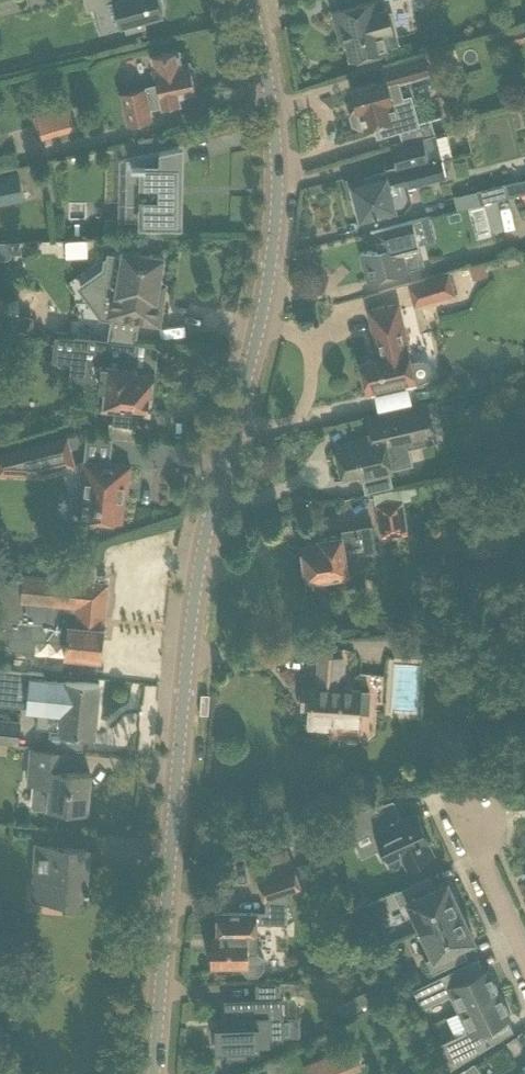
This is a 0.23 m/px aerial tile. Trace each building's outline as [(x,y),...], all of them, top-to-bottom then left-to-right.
[(161,9),(164,6),(162,0),(86,0),(88,7),(115,0),(121,25),(126,24),(128,30),(145,25),(143,19),(162,14),(161,9)] [(394,24),(391,10),(388,11),(387,7),(383,9),(380,0),(374,0),(332,11),(337,31),(343,30),(350,59),(387,49),(382,31),(392,28),(391,24),(394,24)] [(178,94),(196,90),(189,61),(182,63),(179,48),(149,54),(155,83),(145,85),(146,86),(120,91),(127,124),(151,119),(149,107),(180,100),(178,94)] [(378,132),(379,133),(417,121),(409,93),(403,95),(398,78),(428,69),(423,51),(380,65),(384,77),(351,87),(358,106),(354,107),(350,114),(353,123),(359,126),(364,125),(376,121),(379,131),(378,132)] [(35,113),(42,138),(75,129),(68,104),(35,113)] [(350,182),(345,183),(349,197),(354,196),(360,220),(404,208),(409,200),(406,186),(445,176),(435,134),(391,144),(397,168),(350,180),(350,182)] [(126,203),(143,203),(142,221),(178,221),(179,163),(160,163),(160,150),(126,157),(126,203)] [(23,198),(18,171),(0,174),(0,203),(23,198)] [(504,182),(507,196),(508,196),(524,191),(524,177),(504,182)] [(375,248),(360,252),(367,280),(389,275),(424,266),(412,220),(370,231),(375,248)] [(66,237),(66,255),(88,256),(89,238),(66,237)] [(157,298),(163,255),(123,249),(122,254),(107,251),(105,268),(81,285),(101,315),(159,324),(163,299),(157,298)] [(483,262),(469,267),(472,278),(486,274),(483,262)] [(432,274),(439,297),(455,292),(448,269),(432,274)] [(0,300),(0,312),(0,316),(19,315),(19,300),(0,300)] [(367,309),(378,357),(359,361),(366,393),(416,381),(424,379),(427,378),(429,376),(430,372),(431,369),(431,367),(430,364),(429,362),(426,360),(423,358),(418,358),(411,360),(408,346),(410,346),(399,301),(367,309)] [(32,316),(0,318),(0,338),(33,336),(32,316)] [(113,421),(114,421),(136,424),(137,408),(147,409),(152,369),(107,364),(110,339),(73,335),(73,336),(55,335),(52,359),(70,361),(69,378),(99,381),(99,388),(104,388),(102,408),(114,409),(113,421)] [(406,439),(404,430),(411,428),(411,430),(430,425),(425,406),(369,420),(372,435),(336,444),(343,474),(361,470),(362,475),(391,468),(390,467),(408,463),(403,440),(406,439)] [(74,462),(66,434),(0,452),(0,455),(4,471),(36,473),(35,469),(39,468),(41,474),(53,470),(52,467),(74,462)] [(78,516),(100,519),(122,521),(125,494),(127,494),(130,465),(81,460),(79,486),(81,486),(78,516)] [(376,502),(380,535),(407,531),(402,498),(376,502)] [(311,573),(312,579),(349,573),(345,546),(358,544),(359,551),(375,548),(372,525),(340,530),(341,534),(318,537),(319,543),(301,545),(306,574),(311,573)] [(77,554),(74,553),(50,562),(49,573),(23,571),(23,572),(0,580),(0,617),(11,618),(8,648),(34,651),(36,637),(65,640),(64,654),(101,657),(104,626),(103,626),(108,581),(95,580),(97,564),(77,554)] [(304,686),(303,706),(310,706),(309,724),(327,725),(328,725),(328,721),(357,723),(358,711),(368,712),(370,688),(360,687),(351,687),(351,684),(342,683),(342,680),(343,658),(319,656),(317,687),(304,686)] [(36,726),(60,728),(60,729),(94,733),(99,682),(62,679),(43,677),(43,671),(0,667),(0,703),(38,707),(36,726)] [(17,743),(17,742),(19,722),(0,720),(0,742),(17,743)] [(31,807),(50,808),(50,805),(86,808),(90,771),(70,769),(72,752),(32,748),(29,782),(34,782),(31,807)] [(382,857),(387,855),(388,857),(401,851),(408,865),(432,854),(425,839),(427,838),(416,813),(403,819),(393,799),(365,807),(344,817),(354,837),(370,830),(382,857)] [(89,885),(85,885),(87,847),(33,843),(31,896),(84,899),(85,888),(89,888),(89,885)] [(265,906),(287,907),(288,888),(301,883),(296,868),(258,882),(264,897),(266,897),(265,906)] [(408,901),(421,928),(460,909),(447,881),(435,886),(429,874),(393,891),(399,905),(408,901)] [(383,896),(370,902),(376,915),(389,909),(383,896)] [(460,909),(421,928),(433,955),(425,959),(431,973),(467,956),(462,944),(474,938),(460,909)] [(210,965),(232,965),(244,965),(244,970),(246,973),(255,973),(263,968),(263,958),(256,951),(255,912),(217,912),(217,935),(211,935),(210,965)] [(499,991),(487,966),(464,978),(458,966),(413,988),(421,1007),(447,994),(453,996),(459,1010),(499,991)] [(375,1006),(366,988),(340,1001),(349,1019),(375,1006)] [(510,1016),(499,991),(459,1010),(466,1024),(464,1031),(438,1043),(450,1068),(493,1041),(487,1027),(510,1016)] [(284,1039),(282,997),(225,999),(225,1019),(229,1019),(229,1024),(215,1025),(215,1049),(226,1049),(227,1058),(246,1057),(246,1048),(260,1047),(260,1044),(269,1043),(269,1039),(284,1039)] [(511,1037),(504,1042),(512,1053),(519,1048),(511,1037)] [(305,1073),(345,1073),(360,1068),(350,1045),(302,1065),(305,1073)]
